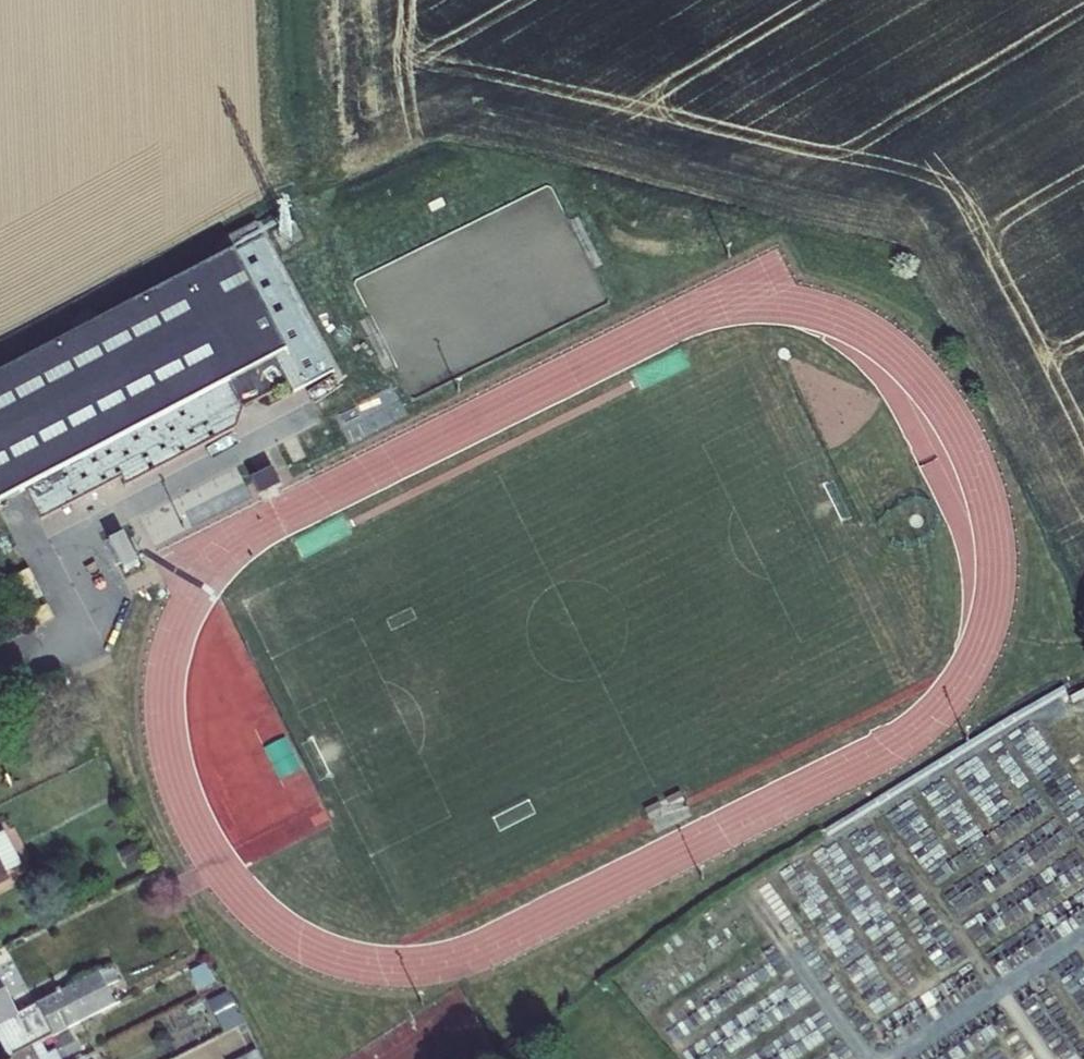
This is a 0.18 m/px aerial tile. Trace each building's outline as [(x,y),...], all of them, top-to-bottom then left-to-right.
[(529,337),(599,306),(554,207),(547,191),(384,265),(397,292),(392,294),(369,294),(359,274),(359,306),(434,306),(425,310),(404,310),(401,312),(401,324),(401,325),(392,329),(382,329),(378,320),(378,331),(408,397),(465,371),(465,338),(492,338),(497,336),(500,344),(516,337),(529,337)] [(227,257),(263,238),(255,221),(218,240),(227,257)] [(25,489),(41,519),(121,477),(125,485),(236,427),(241,408),(288,385),(291,392),(333,371),(263,238),(227,257),(0,375),(0,502),(25,489)] [(260,492),(282,481),(273,464),(252,475),(260,492)] [(5,873),(22,864),(4,831),(0,833),(0,863),(5,873)] [(131,844),(118,851),(126,868),(140,861),(131,844)] [(9,880),(5,873),(0,863),(0,885),(9,880)] [(183,976),(169,983),(174,993),(188,986),(183,976)] [(208,1001),(221,1028),(239,1018),(226,992),(208,1001)] [(56,1049),(46,1054),(40,1041),(8,1058),(60,1058),(56,1049)] [(256,1051),(240,1058),(261,1058),(256,1051)]
